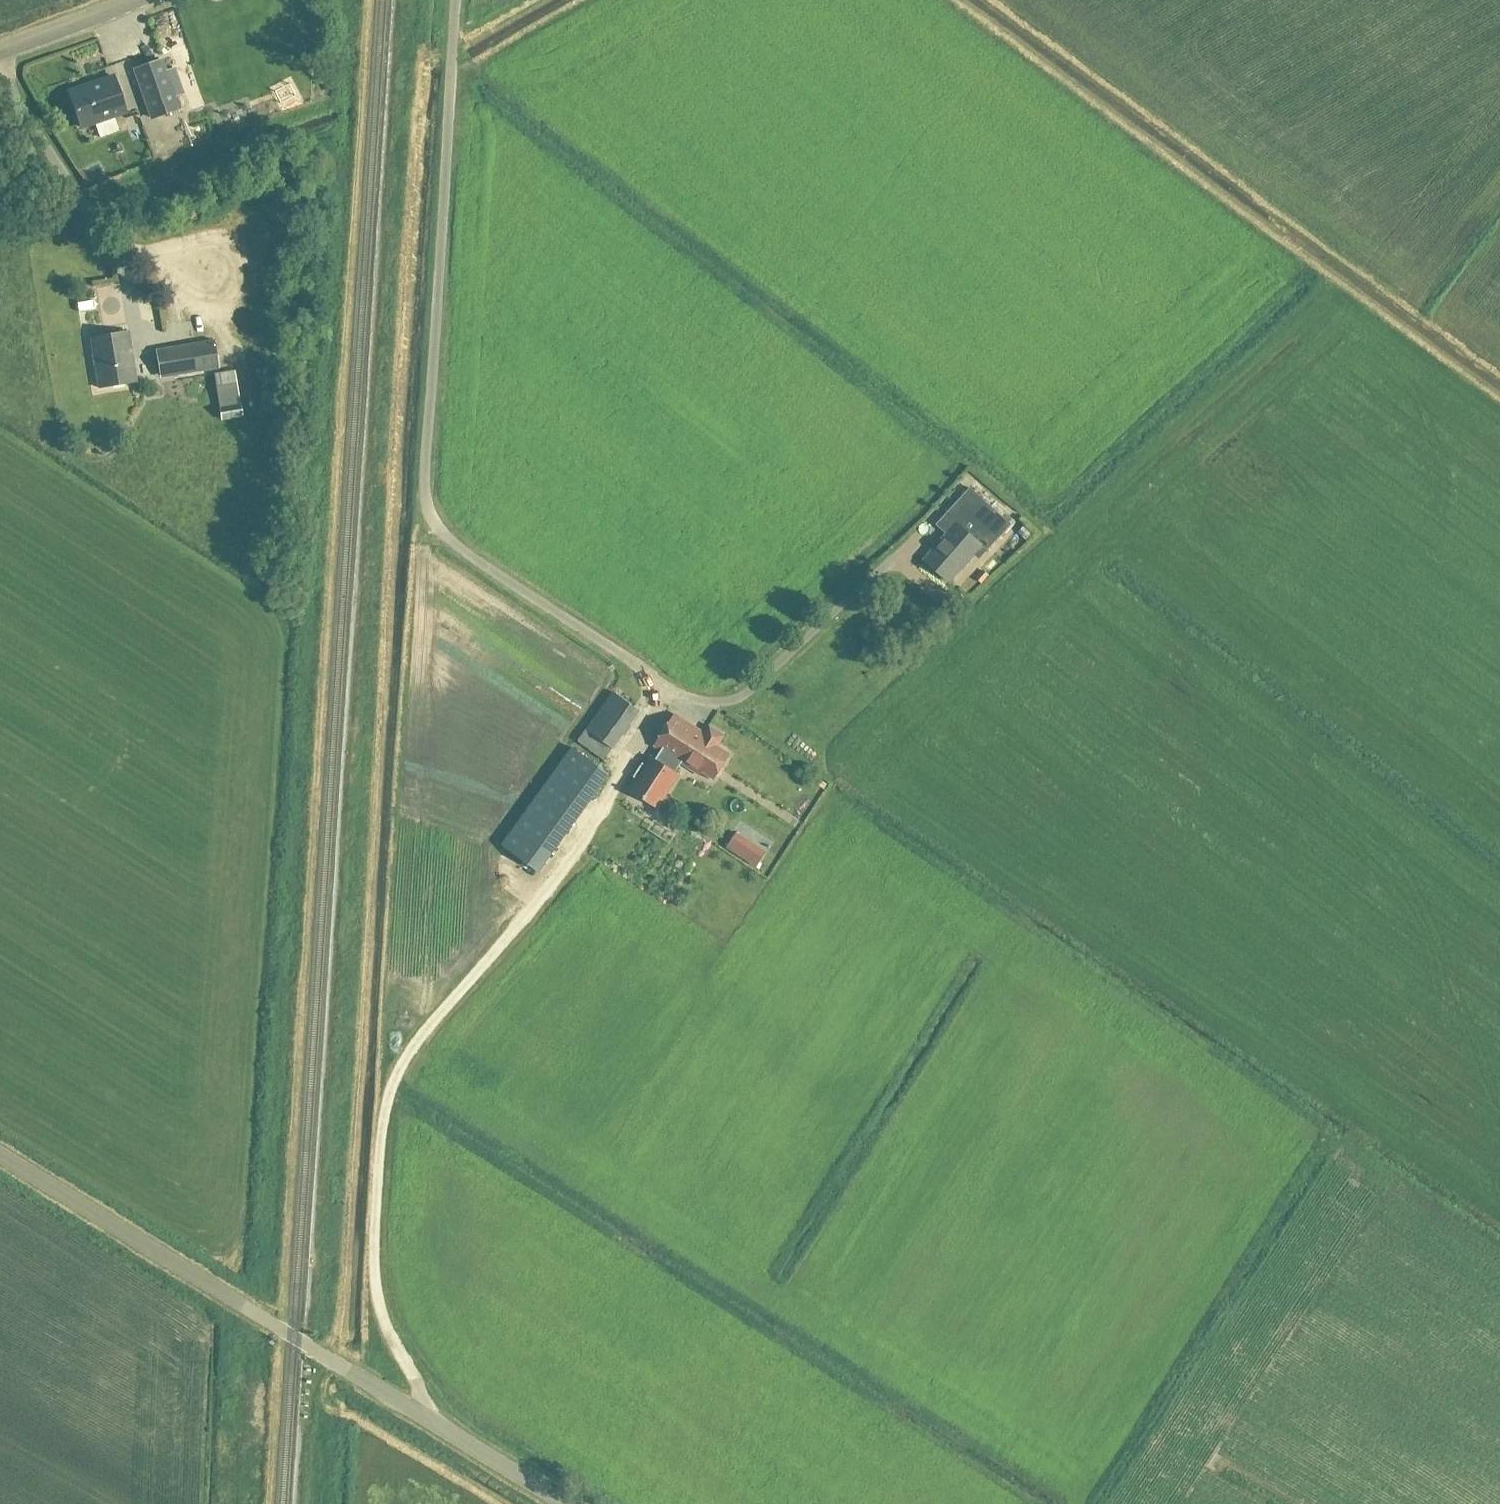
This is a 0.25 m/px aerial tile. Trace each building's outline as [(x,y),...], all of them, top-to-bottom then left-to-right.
[(180,110),(163,61),(136,71),(154,120),(180,110)] [(82,129),(127,113),(115,78),(70,93),(82,129)] [(100,387),(138,381),(130,331),(92,337),(100,387)] [(215,339),(170,346),(156,349),(161,377),(174,375),(220,367),(215,339)] [(215,373),(222,420),(242,417),(235,370),(215,373)] [(951,580),(981,545),(987,550),(1010,523),(971,487),(945,516),(956,525),(927,559),(951,580)] [(591,729),(616,744),(640,704),(615,688),(591,729)] [(682,762),(686,765),(700,774),(703,770),(714,778),(730,753),(718,745),(725,734),(709,723),(704,732),(676,714),(656,745),(662,749),(656,759),(652,756),(647,765),(643,762),(634,776),(639,779),(632,789),(641,796),(658,806),(679,774),(676,772),(682,762)] [(539,871),(610,773),(574,747),(503,845),(539,871)]
